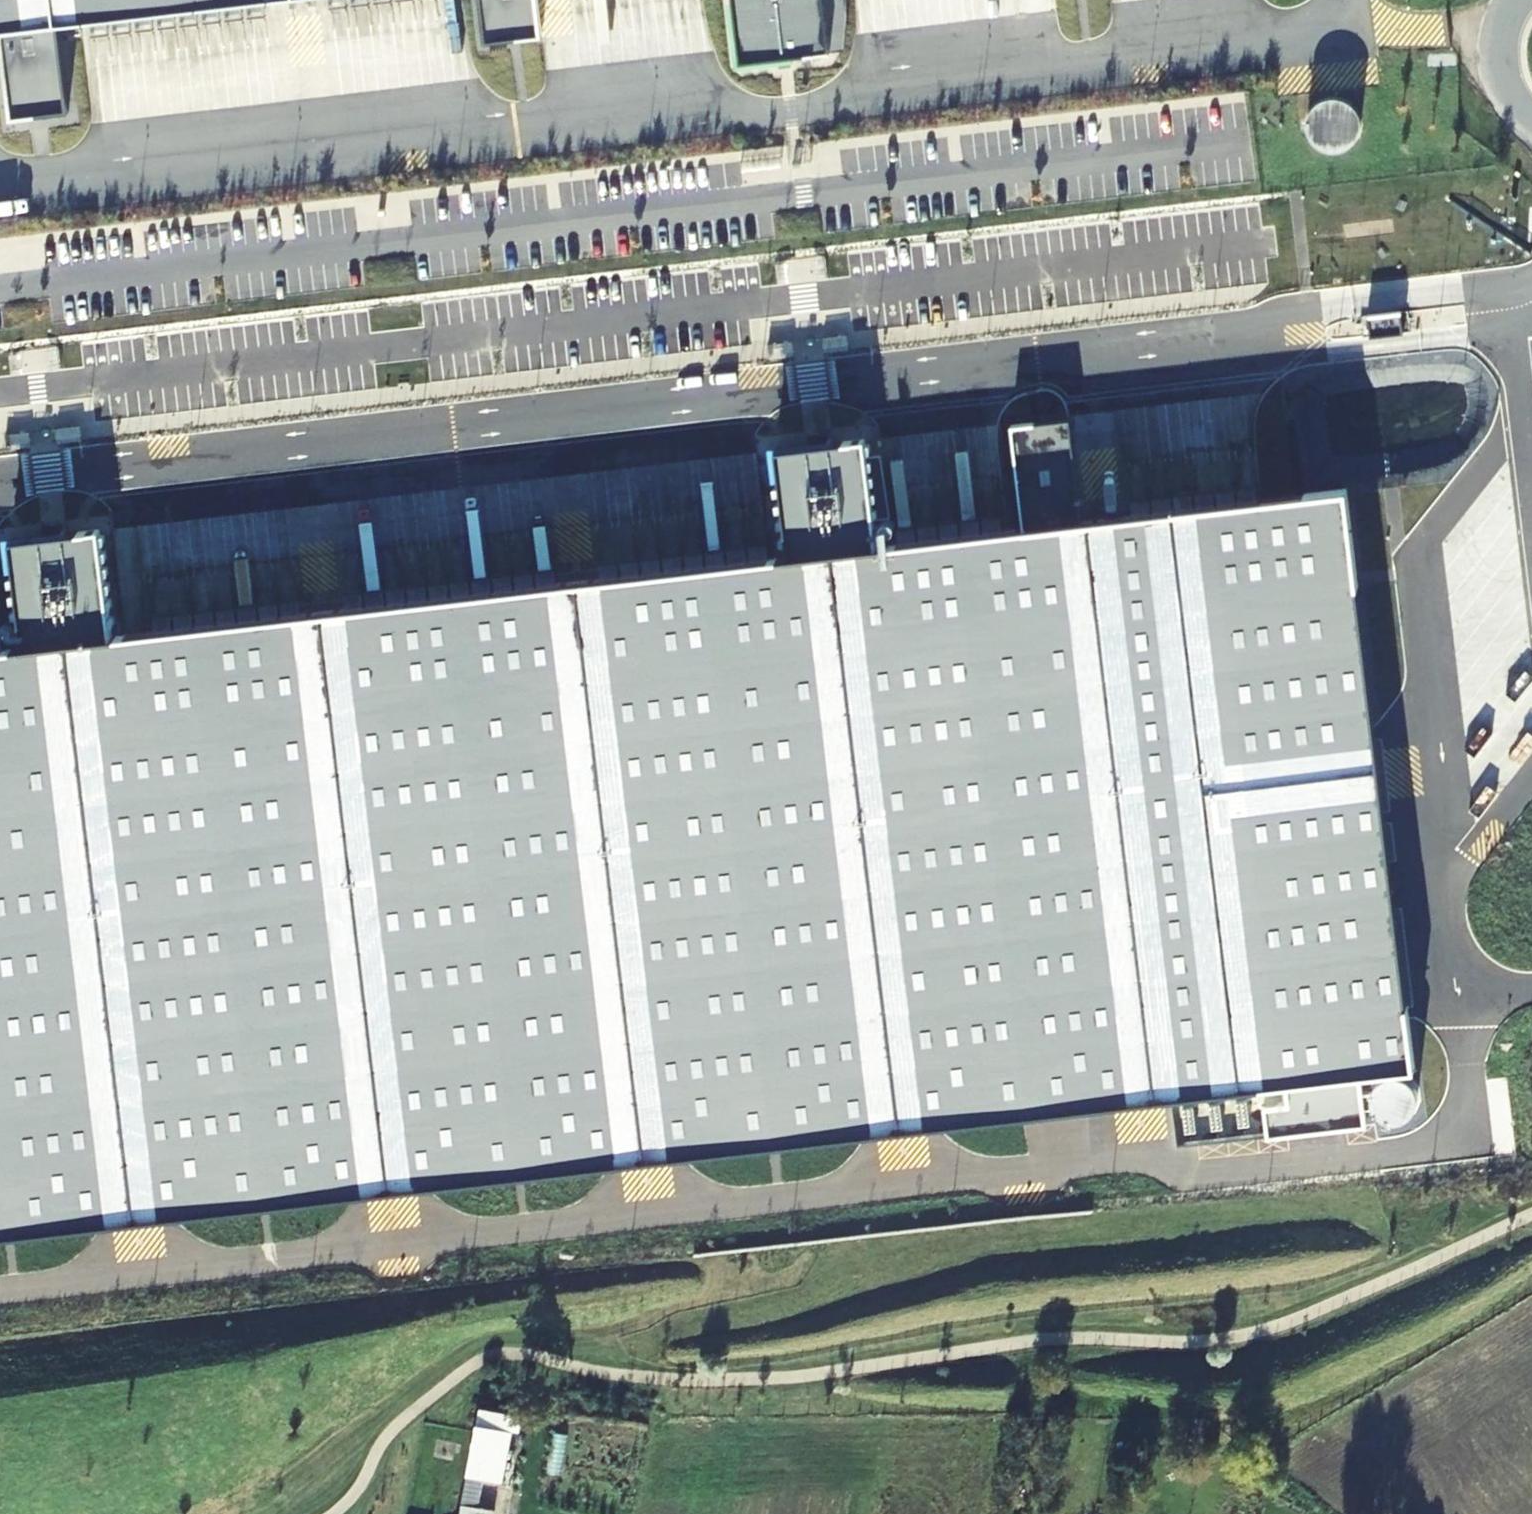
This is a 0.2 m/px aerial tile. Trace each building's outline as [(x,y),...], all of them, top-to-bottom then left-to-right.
[(10,120),(68,112),(55,23),(250,0),(0,0),(0,48),(10,120)] [(484,43),(542,36),(539,0),(480,0),(484,43)] [(741,60),(831,52),(826,0),(737,0),(741,60)] [(1359,145),(1361,130),(1359,116),(1356,109),(1346,98),(1333,90),(1319,88),(1304,90),(1291,98),(1282,109),(1279,116),(1276,130),(1279,145),(1286,158),(1298,167),(1311,172),(1319,173),(1333,170),(1346,163),(1356,152),(1359,145)] [(0,647),(0,1236),(1418,1066),(1348,485),(0,647)] [(458,1513),(473,1513),(476,1496),(496,1500),(505,1450),(471,1443),(458,1513)]
